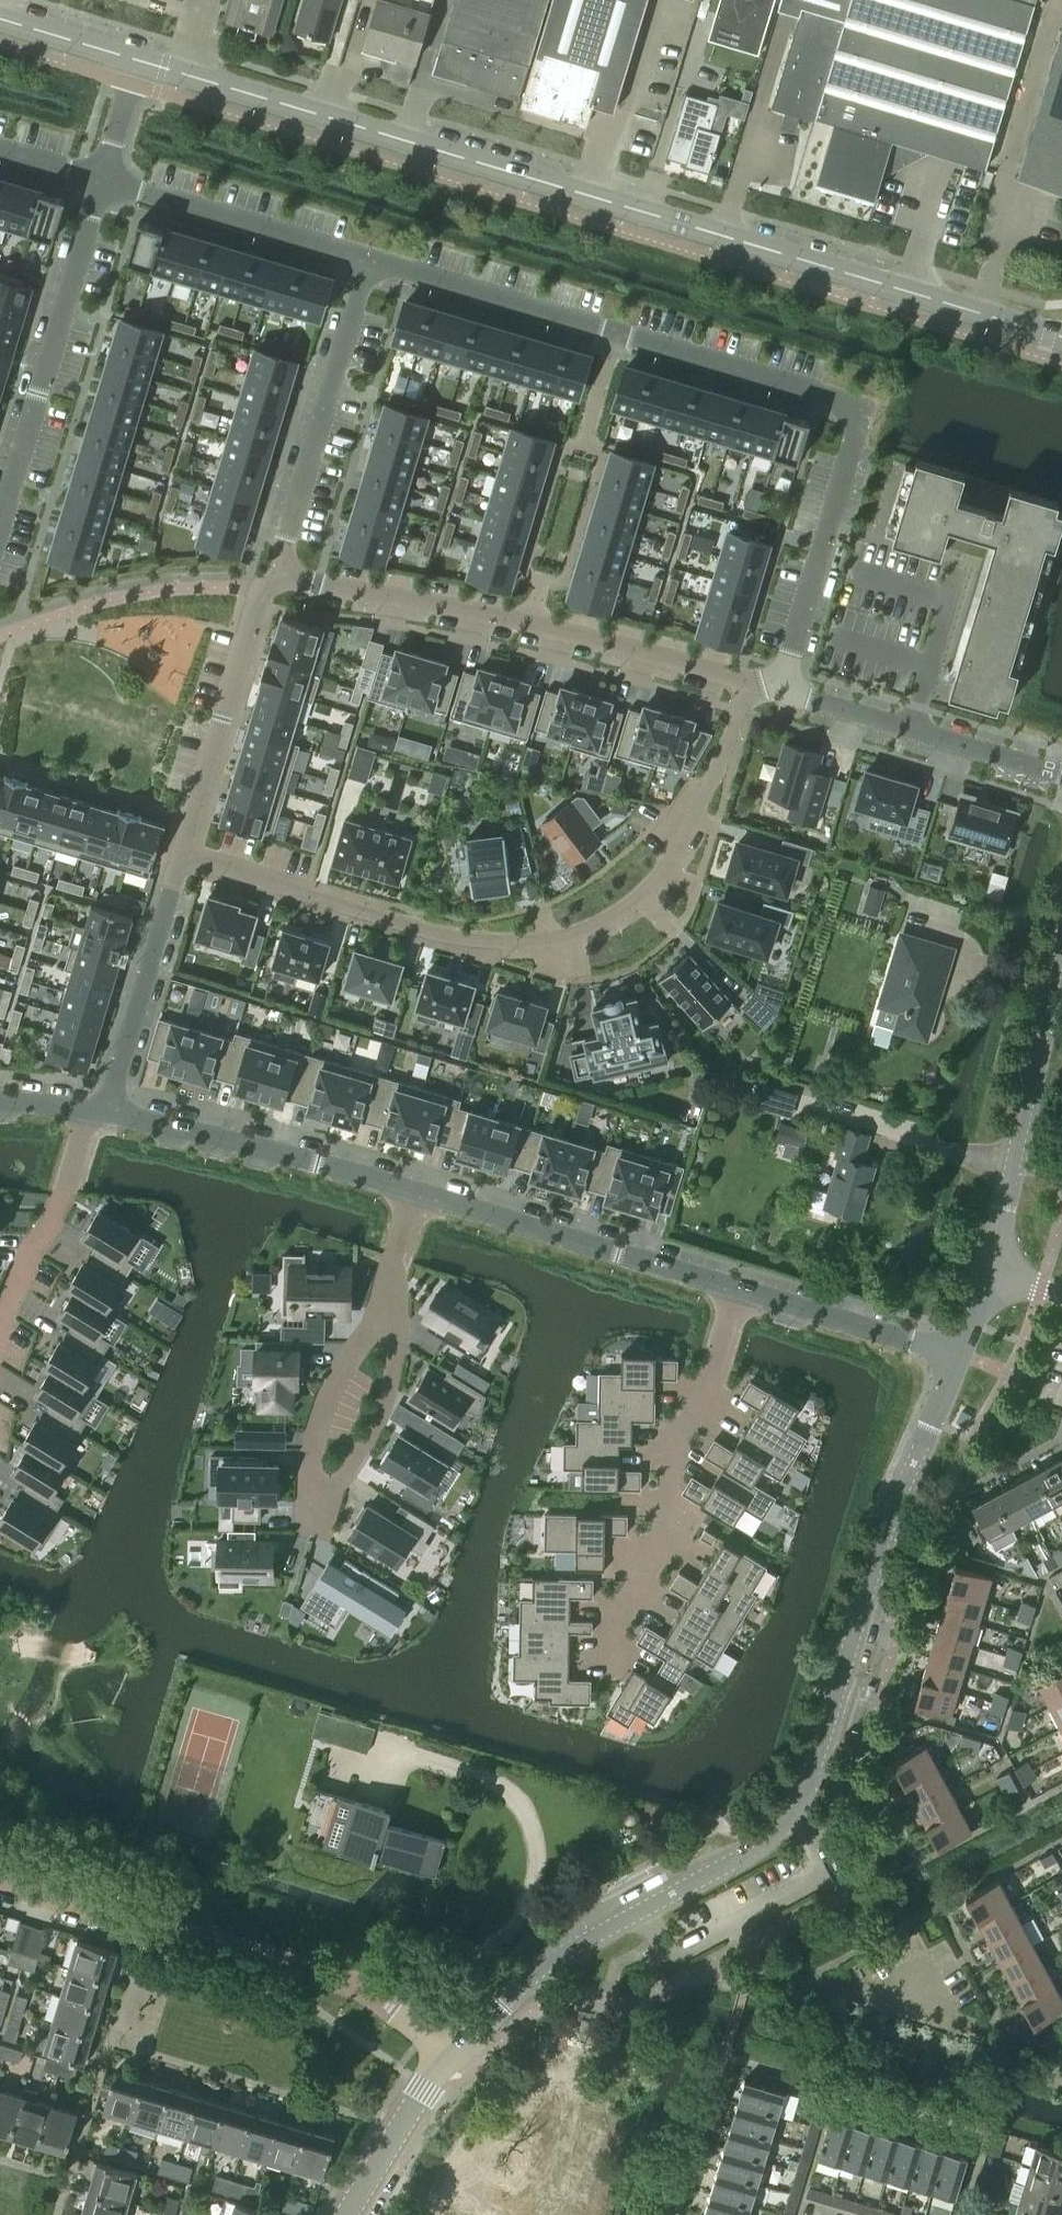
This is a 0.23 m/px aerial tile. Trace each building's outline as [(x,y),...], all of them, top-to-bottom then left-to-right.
[(282,0),(231,0),(226,19),(244,25),(241,34),(251,37),(254,28),(272,33),(282,0)] [(341,0),(304,0),(296,28),(329,39),(341,0)] [(363,48),(383,54),(381,60),(392,80),(408,85),(416,59),(434,0),(378,0),(363,48)] [(549,0),(456,0),(434,70),(520,96),(549,0)] [(522,102),(587,122),(593,101),(615,108),(647,0),(553,0),(522,102)] [(775,0),(720,0),(709,37),(759,52),(775,0)] [(850,0),(781,0),(779,7),(801,14),(773,107),(814,119),(850,0)] [(1033,0),(851,0),(817,116),(835,121),(815,188),(874,206),(885,169),(902,158),(906,158),(924,147),(987,166),(1036,1),(1033,0)] [(1017,175),(1061,188),(1061,28),(1017,175)] [(716,149),(721,131),(711,128),(719,102),(687,92),(670,147),(690,152),(686,163),(709,170),(714,155),(715,155),(717,149),(716,149)] [(19,184),(0,179),(0,223),(7,225),(19,184)] [(30,232),(42,191),(19,184),(7,225),(30,232)] [(42,191),(30,232),(54,239),(66,198),(42,191)] [(140,220),(126,266),(150,273),(159,242),(163,227),(140,220)] [(163,227),(159,242),(150,273),(173,280),(183,245),(186,234),(163,227)] [(173,280),(195,286),(207,248),(209,241),(186,234),(183,245),(173,280)] [(232,248),(209,241),(207,248),(195,286),(218,293),(231,252),(232,248)] [(243,295),(255,255),(232,248),(231,252),(218,293),(219,294),(221,288),(243,295)] [(243,295),(266,302),(278,261),(255,255),(243,295)] [(19,270),(21,261),(9,257),(6,266),(19,270)] [(21,261),(19,270),(32,273),(34,265),(21,261)] [(278,261),(266,302),(289,309),(300,268),(278,261)] [(289,309),(312,316),(324,275),(300,268),(289,309)] [(24,310),(31,285),(29,285),(0,277),(0,303),(24,310)] [(406,300),(393,345),(416,352),(430,307),(406,300)] [(24,310),(0,303),(0,327),(17,332),(24,310)] [(127,304),(124,313),(137,317),(139,308),(127,304)] [(439,359),(453,314),(430,307),(416,352),(439,359)] [(152,312),(139,308),(137,317),(150,321),(152,312)] [(476,320),(453,314),(439,359),(462,366),(476,320)] [(182,330),(185,322),(172,318),(170,326),(182,330)] [(122,319),(115,342),(155,355),(162,331),(122,319)] [(485,373),(499,327),(476,320),(462,366),(485,373)] [(185,322),(182,330),(195,334),(198,325),(185,322)] [(218,331),(230,335),(233,326),(220,322),(218,331)] [(246,330),(233,326),(230,335),(243,339),(246,330)] [(17,332),(0,327),(0,352),(10,355),(17,332)] [(510,375),(522,334),(499,327),(485,373),(486,373),(488,368),(510,375)] [(532,381),(544,341),(522,334),(510,375),(532,381)] [(278,338),(266,335),(263,346),(276,349),(278,338)] [(291,341),(278,338),(276,349),(288,352),(291,341)] [(555,388),(567,348),(544,341),(532,381),(555,388)] [(108,365),(149,377),(155,355),(115,342),(108,365)] [(217,363),(221,351),(212,348),(208,361),(217,363)] [(567,348),(555,388),(578,395),(590,355),(567,348)] [(249,373),(290,385),(297,361),(256,349),(249,373)] [(10,355),(0,352),(0,377),(4,378),(10,355)] [(191,366),(200,368),(204,356),(195,353),(191,366)] [(217,363),(208,361),(205,374),(213,376),(217,363)] [(101,388),(142,400),(149,377),(108,365),(101,388)] [(615,405),(638,413),(651,372),(627,365),(615,405)] [(200,368),(191,366),(187,378),(196,381),(200,368)] [(673,379),(651,372),(638,413),(661,419),(673,379)] [(283,408),(290,385),(249,373),(242,395),(283,408)] [(661,419),(684,426),(696,386),(673,379),(661,419)] [(719,393),(696,386),(684,426),(706,433),(704,438),(706,438),(719,393)] [(94,411),(135,423),(142,400),(101,388),(94,411)] [(392,390),(389,398),(402,402),(404,393),(392,390)] [(195,406),(204,409),(207,396),(199,393),(195,406)] [(404,393),(402,402),(415,406),(417,397),(404,393)] [(706,438),(728,445),(742,400),(719,393),(706,438)] [(235,418),(276,430),(283,408),(242,395),(235,418)] [(178,411),(186,414),(190,401),(181,398),(178,411)] [(728,445),(751,452),(765,407),(742,400),(728,445)] [(450,407),(437,403),(434,412),(447,416),(450,407)] [(420,440),(427,416),(387,404),(380,428),(420,440)] [(499,408),(486,404),(484,413),(497,416),(499,408)] [(191,419),(200,421),(204,409),(195,406),(191,419)] [(447,416),(460,419),(463,411),(450,407),(447,416)] [(765,407),(751,452),(774,459),(788,413),(765,407)] [(509,420),(512,412),(499,408),(497,416),(509,420)] [(128,446),(135,423),(94,411),(87,434),(128,446)] [(178,411),(174,424),(183,426),(186,414),(178,411)] [(774,459),(797,466),(811,420),(788,413),(774,459)] [(229,441),(269,453),(276,430),(235,418),(229,441)] [(529,427),(542,430),(544,422),(532,418),(529,427)] [(557,425),(544,422),(542,430),(555,434),(557,425)] [(420,440),(380,428),(373,451),(413,463),(420,440)] [(546,464),(553,440),(513,428),(506,452),(546,464)] [(484,432),(475,429),(471,442),(480,444),(484,432)] [(81,457),(121,469),(128,446),(87,434),(81,457)] [(628,449),(630,440),(618,436),(615,445),(628,449)] [(461,453),(465,440),(456,437),(452,450),(461,453)] [(181,452),(190,454),(194,441),(185,439),(181,452)] [(630,440),(628,449),(641,453),(643,444),(630,440)] [(222,464),(262,476),(269,453),(229,441),(222,464)] [(467,455),(476,457),(480,444),(471,442),(467,455)] [(164,456),(173,459),(176,446),(168,444),(164,456)] [(457,465),(461,453),(452,450),(449,463),(457,465)] [(661,458),(673,462),(676,454),(663,450),(661,458)] [(413,463),(373,451),(366,474),(406,486),(413,463)] [(606,475),(646,487),(653,463),(613,451),(606,475)] [(181,452),(178,464),(186,467),(190,454),(181,452)] [(499,474),(540,487),(546,464),(506,452),(499,474)] [(676,454),(673,462),(686,466),(689,457),(676,454)] [(173,459),(164,456),(160,469),(169,472),(173,459)] [(74,480),(114,492),(121,469),(81,457),(74,480)] [(997,707),(1000,700),(1009,702),(1009,700),(1008,699),(1008,700),(1000,698),(1009,667),(1017,670),(1018,671),(1019,668),(1018,668),(1017,669),(1009,666),(1018,636),(1026,638),(1026,639),(1027,639),(1028,637),(1027,636),(1027,637),(1019,635),(1028,604),(1036,607),(1035,607),(1037,608),(1038,605),(1036,605),(1036,606),(1028,603),(1037,573),(1045,575),(1045,576),(1046,576),(1047,574),(1046,573),(1045,574),(1037,572),(1047,541),(1055,544),(1054,544),(1056,545),(1056,542),(1055,542),(1055,543),(1047,540),(1056,510),(1061,512),(1061,510),(1057,508),(1059,500),(917,458),(915,466),(906,463),(886,529),(895,531),(893,539),(941,553),(944,544),(963,550),(969,531),(995,539),(956,671),(949,693),(997,707)] [(215,487),(256,499),(262,476),(222,464),(215,487)] [(400,509),(406,486),(366,474),(359,497),(400,509)] [(470,477),(461,474),(458,487),(466,490),(470,477)] [(499,474),(492,497),(533,509),(540,487),(499,474)] [(599,498),(639,510),(646,487),(606,475),(599,498)] [(67,503),(108,515),(114,492),(74,480),(67,503)] [(448,498),(451,485),(443,483),(439,495),(448,498)] [(177,499),(180,487),(172,484),(168,497),(177,499)] [(682,484),(678,496),(687,499),(691,486),(682,484)] [(208,510),(249,522),(256,499),(215,487),(208,510)] [(458,487),(454,500),(462,503),(466,490),(458,487)] [(151,502),(159,504),(163,492),(154,489),(151,502)] [(697,502),(710,505),(712,497),(700,493),(697,502)] [(439,496),(436,508),(444,510),(448,498),(439,496)] [(687,499),(678,496),(675,509),(683,512),(687,499)] [(177,499),(168,497),(164,510),(173,512),(177,499)] [(359,497),(352,519),(393,532),(400,509),(359,497)] [(526,532),(533,509),(492,497),(486,520),(526,532)] [(712,497),(710,505),(722,509),(725,501),(712,497)] [(599,498),(592,520),(632,532),(639,510),(599,498)] [(159,504),(151,502),(147,515),(155,517),(159,504)] [(108,515),(67,503),(60,526),(101,538),(108,515)] [(742,515),(755,519),(758,510),(745,506),(742,515)] [(201,533),(242,545),(249,522),(208,510),(201,533)] [(758,510),(755,519),(768,523),(771,514),(758,510)] [(393,532),(352,519),(345,543),(386,555),(393,532)] [(453,535),(457,522),(448,520),(444,532),(453,535)] [(479,543),(519,555),(526,532),(486,520),(479,543)] [(585,543),(626,555),(632,532),(592,520),(585,543)] [(60,526),(53,548),(94,560),(101,538),(60,526)] [(425,541),(434,543),(438,531),(429,528),(425,541)] [(665,542),(673,545),(677,532),(669,529),(665,542)] [(681,543),(689,546),(693,533),(684,531),(681,543)] [(453,535),(444,532),(440,545),(449,548),(453,535)] [(729,532),(722,555),(762,567),(769,544),(729,532)] [(140,534),(137,548),(154,552),(157,539),(140,534)] [(430,556),(434,543),(425,541),(421,554),(430,556)] [(670,557),(673,545),(665,542),(661,555),(670,557)] [(472,567),(512,579),(519,555),(479,543),(472,567)] [(578,566),(619,578),(626,555),(585,543),(578,566)] [(685,559),(689,546),(681,543),(677,556),(685,559)] [(755,590),(762,567),(722,555),(715,578),(755,590)] [(612,601),(619,578),(578,566),(571,589),(612,601)] [(655,575),(651,587),(660,590),(664,577),(655,575)] [(671,576),(667,589),(676,591),(680,578),(671,576)] [(708,601),(748,613),(755,590),(715,578),(708,601)] [(647,600),(656,603),(660,590),(651,587),(647,600)] [(667,589),(663,601),(672,604),(676,591),(667,589)] [(741,637),(748,613),(708,601),(701,625),(741,637)] [(273,638),(316,651),(323,628),(289,618),(283,616),(281,623),(280,623),(276,638),(273,637),(273,638)] [(266,661),(320,677),(320,676),(310,673),(316,651),(273,638),(266,661)] [(376,669),(382,651),(384,643),(370,639),(362,665),(376,669)] [(382,651),(376,669),(368,697),(406,708),(422,655),(398,648),(396,655),(382,651)] [(422,655),(406,708),(408,708),(410,701),(447,712),(458,673),(445,669),(447,663),(422,655)] [(320,677),(266,661),(259,683),(313,700),(320,677)] [(489,727),(505,674),(480,667),(478,674),(464,670),(451,716),(489,727)] [(505,674),(489,727),(527,738),(541,692),(527,688),(529,682),(505,674)] [(358,675),(355,687),(363,690),(367,677),(358,675)] [(313,701),(313,700),(259,683),(259,685),(262,685),(255,707),(296,719),(302,698),(313,701)] [(560,693),(547,688),(535,727),(572,738),(570,746),(571,746),(587,693),(562,686),(560,693)] [(355,687),(351,700),(359,703),(363,690),(355,687)] [(611,701),(587,693),(571,746),(609,757),(623,711),(609,707),(611,701)] [(654,765),(669,712),(645,705),(643,711),(629,707),(615,753),(654,765)] [(248,730),(299,745),(300,744),(290,741),(296,719),(255,707),(248,730)] [(669,712),(654,765),(655,765),(657,757),(692,768),(712,732),(692,726),(694,719),(669,712)] [(350,735),(354,723),(345,720),(341,733),(350,735)] [(248,730),(242,752),(293,768),(299,745),(248,730)] [(337,746),(346,748),(350,735),(341,733),(337,746)] [(785,742),(770,795),(792,801),(788,815),(817,823),(831,776),(816,771),(822,753),(785,742)] [(358,745),(350,775),(366,780),(375,750),(358,745)] [(242,752),(235,775),(286,790),(293,768),(242,752)] [(340,768),(331,765),(327,778),(336,781),(340,768)] [(867,769),(856,804),(900,817),(895,834),(920,842),(929,810),(911,805),(917,784),(867,769)] [(12,835),(28,781),(5,775),(0,792),(0,831),(12,835)] [(235,775),(228,798),(279,813),(286,790),(235,775)] [(332,794),(336,781),(327,778),(324,791),(332,794)] [(12,835),(35,842),(50,791),(28,784),(29,782),(28,781),(12,835)] [(35,842),(57,849),(73,797),(50,791),(35,842)] [(948,835),(972,842),(1005,852),(1017,812),(960,795),(948,835)] [(578,796),(542,823),(572,862),(600,840),(590,827),(601,819),(584,797),(578,796)] [(57,849),(80,855),(95,804),(73,797),(57,849)] [(228,798),(221,821),(272,837),(279,813),(228,798)] [(117,811),(95,804),(80,855),(81,856),(84,845),(106,852),(119,809),(118,808),(117,811)] [(141,815),(119,809),(106,852),(127,858),(124,868),(126,869),(141,815)] [(318,811),(314,823),(323,826),(327,813),(318,811)] [(126,869),(149,876),(164,825),(141,818),(142,816),(141,815),(126,869)] [(412,837),(345,818),(332,863),(399,882),(412,837)] [(319,839),(323,826),(314,823),(310,836),(319,839)] [(533,873),(525,839),(506,842),(505,834),(466,838),(473,892),(512,887),(510,875),(531,873),(531,874),(533,873)] [(739,841),(729,874),(786,891),(795,859),(808,863),(813,847),(783,838),(779,853),(739,841)] [(23,875),(26,866),(13,863),(10,871),(23,875)] [(26,866),(23,875),(36,878),(38,870),(26,866)] [(56,885),(69,889),(71,880),(58,876),(56,885)] [(84,884),(71,880),(69,889),(82,892),(84,884)] [(101,898),(114,902),(116,894),(103,891),(101,898)] [(114,902),(127,906),(129,898),(116,894),(114,902)] [(209,895),(197,935),(245,949),(242,960),(255,964),(264,935),(251,931),(256,914),(238,908),(239,904),(209,895)] [(29,896),(26,909),(35,911),(38,899),(29,896)] [(41,912),(50,915),(54,901),(45,899),(41,912)] [(709,935),(766,954),(776,922),(789,926),(794,910),(764,901),(760,914),(720,902),(709,935)] [(92,904),(86,926),(127,938),(133,916),(92,904)] [(35,911),(26,909),(22,921),(31,924),(35,911)] [(38,921),(35,933),(44,936),(47,924),(38,921)] [(72,944),(71,945),(120,960),(127,938),(86,926),(80,947),(72,944)] [(296,970),(319,977),(330,940),(284,926),(273,963),(277,964),(274,974),(293,980),(296,970)] [(44,936),(35,933),(31,946),(40,949),(44,936)] [(903,933),(883,1000),(876,1021),(925,1036),(937,998),(933,997),(948,947),(903,933)] [(16,941),(12,954),(21,957),(25,944),(16,941)] [(65,966),(114,981),(120,960),(71,945),(65,966)] [(356,948),(345,983),(392,998),(402,962),(356,948)] [(704,1026),(732,1001),(689,953),(661,978),(704,1026)] [(17,970),(21,957),(12,954),(8,967),(17,970)] [(26,963),(22,976),(31,979),(35,966),(26,963)] [(67,990),(108,1003),(114,981),(65,966),(65,968),(73,970),(67,990)] [(428,969),(417,1006),(420,1007),(418,1016),(436,1022),(438,1013),(462,1020),(460,1028),(474,1032),(483,1003),(470,999),(475,983),(428,969)] [(27,991),(31,979),(22,976),(18,989),(27,991)] [(0,995),(0,1000),(8,1002),(11,989),(3,987),(0,995)] [(329,993),(315,989),(309,1010),(322,1014),(329,993)] [(101,1024),(108,1003),(67,990),(60,1012),(101,1024)] [(545,1051),(554,1021),(542,1018),(546,1005),(529,1000),(516,996),(499,991),(498,995),(494,994),(490,1008),(494,1010),(489,1025),(494,1026),(492,1032),(510,1038),(512,1032),(535,1038),(532,1047),(545,1051)] [(753,991),(739,1007),(762,1027),(776,1011),(753,991)] [(594,1008),(595,1008),(600,1035),(587,1038),(585,1038),(585,1040),(586,1040),(589,1051),(574,1055),(573,1055),(571,1055),(572,1057),(576,1075),(577,1077),(579,1077),(579,1076),(594,1072),(595,1076),(594,1076),(595,1078),(597,1078),(597,1077),(664,1060),(665,1061),(667,1060),(666,1058),(657,1023),(658,1022),(657,1020),(655,1021),(642,1024),(636,998),(636,996),(634,997),(623,999),(622,996),(606,1000),(606,1003),(596,1006),(596,1005),(594,1006),(594,1008)] [(13,1006),(9,1019),(18,1022),(22,1009),(13,1006)] [(95,1046),(101,1024),(60,1012),(54,1033),(95,1046)] [(376,1016),(373,1029),(394,1035),(397,1023),(376,1016)] [(184,1074),(197,1028),(159,1017),(148,1055),(162,1060),(160,1066),(184,1074)] [(5,1032),(14,1035),(18,1022),(9,1019),(5,1032)] [(197,1028),(184,1074),(209,1081),(211,1074),(223,1078),(237,1032),(236,1032),(234,1039),(197,1028)] [(237,1032),(223,1078),(236,1082),(234,1088),(258,1096),(274,1043),(237,1032)] [(95,1046),(54,1033),(47,1056),(88,1068),(95,1046)] [(298,1100),(311,1054),(274,1043),(258,1096),(283,1103),(285,1096),(298,1100)] [(311,1054),(298,1100),(310,1104),(308,1111),(333,1118),(349,1065),(311,1054)] [(372,1122),(386,1076),(349,1065),(333,1118),(357,1125),(359,1119),(372,1122)] [(386,1076),(372,1122),(385,1126),(383,1133),(407,1140),(423,1087),(386,1076)] [(446,1144),(460,1098),(423,1087),(407,1140),(432,1147),(434,1141),(446,1144)] [(460,1098),(446,1144),(459,1148),(457,1155),(481,1162),(495,1118),(459,1107),(461,1099),(460,1098)] [(521,1167),(532,1129),(495,1118),(481,1162),(506,1170),(508,1163),(521,1167)] [(824,1213),(826,1206),(859,1216),(874,1165),(861,1161),(869,1134),(844,1127),(836,1155),(840,1156),(829,1192),(812,1187),(806,1208),(824,1213)] [(556,1184),(569,1139),(532,1129),(521,1167),(533,1170),(531,1177),(556,1184)] [(595,1189),(609,1143),(608,1143),(606,1150),(569,1139),(556,1184),(580,1192),(582,1185),(595,1189)] [(609,1143),(595,1189),(608,1192),(606,1199),(630,1207),(646,1154),(609,1143)] [(646,1154),(630,1207),(655,1214),(657,1207),(670,1211),(684,1165),(646,1154)] [(99,1210),(85,1234),(91,1238),(97,1242),(91,1252),(127,1274),(134,1262),(128,1258),(142,1236),(99,1210)] [(83,1264),(70,1285),(75,1289),(112,1311),(113,1311),(107,1307),(127,1274),(91,1252),(85,1262),(84,1262),(83,1264)] [(286,1257),(285,1311),(335,1312),(335,1305),(345,1306),(345,1301),(348,1301),(348,1299),(346,1299),(346,1272),(336,1271),(336,1268),(307,1267),(307,1271),(305,1271),(305,1254),(303,1253),(303,1257),(286,1257)] [(74,1291),(61,1312),(67,1316),(74,1320),(68,1330),(104,1353),(104,1352),(111,1340),(99,1333),(112,1311),(75,1289),(70,1285),(69,1286),(75,1290),(74,1291)] [(443,1286),(424,1316),(432,1321),(428,1327),(480,1359),(490,1342),(484,1338),(496,1319),(443,1286)] [(282,1324),(282,1339),(305,1340),(305,1338),(304,1338),(305,1327),(305,1325),(282,1324)] [(57,1346),(46,1364),(51,1366),(95,1394),(96,1393),(83,1385),(104,1353),(68,1330),(61,1341),(61,1340),(57,1346)] [(239,1363),(238,1383),(260,1384),(259,1407),(294,1408),(295,1385),(299,1385),(300,1347),(291,1347),(291,1340),(282,1340),(257,1339),(257,1347),(242,1346),(241,1363),(239,1363)] [(600,1401),(655,1401),(655,1377),(677,1377),(678,1359),(655,1359),(655,1355),(623,1354),(622,1372),(600,1372),(600,1401)] [(48,1374),(38,1391),(42,1393),(51,1398),(44,1409),(80,1431),(88,1419),(82,1415),(95,1394),(51,1366),(46,1364),(46,1365),(50,1367),(52,1368),(48,1374)] [(448,1371),(440,1384),(424,1374),(410,1397),(428,1408),(426,1411),(431,1414),(433,1411),(454,1424),(464,1408),(480,1413),(486,1394),(448,1371)] [(748,1428),(793,1457),(805,1437),(787,1425),(799,1405),(772,1388),(769,1392),(750,1381),(741,1396),(761,1408),(748,1428)] [(654,1420),(655,1401),(600,1401),(600,1420),(577,1419),(577,1444),(618,1443),(631,1444),(632,1419),(654,1420)] [(31,1429),(23,1442),(26,1444),(66,1468),(66,1467),(60,1464),(80,1431),(44,1409),(38,1419),(37,1419),(31,1429)] [(440,1431),(421,1419),(414,1431),(433,1442),(440,1431)] [(706,1454),(725,1466),(753,1482),(762,1467),(780,1478),(793,1457),(748,1428),(733,1452),(715,1440),(706,1454)] [(276,1430),(236,1429),(235,1445),(276,1447),(276,1430)] [(449,1460),(399,1430),(380,1462),(410,1480),(401,1494),(427,1510),(437,1494),(430,1490),(449,1460)] [(23,1456),(15,1469),(18,1471),(27,1477),(21,1487),(63,1513),(64,1512),(58,1508),(64,1497),(52,1489),(66,1468),(26,1444),(23,1442),(22,1443),(26,1445),(29,1447),(23,1456)] [(618,1443),(577,1444),(565,1443),(564,1467),(583,1468),(583,1486),(640,1487),(640,1470),(626,1469),(626,1451),(618,1450),(618,1443)] [(214,1455),(213,1483),(221,1483),(220,1498),(234,1499),(233,1519),(261,1520),(261,1499),(282,1500),(282,1479),(277,1479),(278,1464),(260,1464),(261,1456),(214,1455)] [(1053,1503),(1061,1498),(1061,1470),(1057,1460),(1036,1472),(1053,1503)] [(775,1496),(753,1482),(725,1466),(711,1488),(692,1476),(684,1491),(734,1522),(744,1505),(762,1517),(775,1496)] [(1053,1503),(1036,1472),(1015,1483),(1032,1514),(1053,1503)] [(995,1494),(1011,1525),(1032,1514),(1015,1483),(995,1494)] [(0,1520),(0,1522),(2,1523),(42,1547),(63,1513),(21,1487),(15,1497),(14,1497),(6,1511),(0,1520)] [(1011,1525),(995,1494),(973,1506),(995,1548),(1017,1536),(1011,1525)] [(358,1521),(351,1533),(397,1562),(408,1544),(422,1553),(429,1542),(425,1539),(435,1524),(408,1508),(399,1523),(391,1518),(369,1504),(367,1507),(364,1506),(355,1519),(358,1521)] [(628,1513),(545,1512),(545,1548),(576,1549),(576,1568),(605,1568),(605,1532),(627,1533),(628,1513)] [(716,1535),(705,1528),(700,1535),(712,1543),(716,1535)] [(219,1540),(218,1575),(273,1576),(274,1552),(269,1552),(269,1540),(255,1540),(256,1529),(228,1529),(228,1540),(219,1540)] [(709,1566),(751,1591),(766,1566),(724,1541),(709,1566)] [(1059,1563),(1061,1562),(1061,1548),(1053,1553),(1059,1563)] [(1059,1563),(1053,1553),(1043,1558),(1049,1569),(1059,1563)] [(1027,1555),(1017,1561),(1022,1571),(1037,1575),(1038,1574),(1027,1555)] [(330,1559),(302,1605),(336,1626),(349,1604),(392,1630),(406,1606),(395,1599),(400,1591),(346,1558),(341,1566),(330,1559)] [(949,1588),(985,1599),(992,1575),(956,1564),(949,1588)] [(679,1571),(674,1578),(694,1590),(694,1592),(740,1619),(756,1594),(751,1591),(709,1566),(699,1583),(679,1571)] [(520,1619),(570,1620),(570,1596),(593,1597),(594,1577),(534,1576),(533,1598),(521,1598),(520,1619)] [(674,1578),(670,1586),(690,1598),(680,1615),(726,1643),(740,1619),(694,1592),(694,1590),(674,1578)] [(985,1599),(949,1588),(943,1611),(978,1622),(985,1599)] [(1020,1609),(1033,1613),(1036,1604),(1022,1600),(1020,1609)] [(1033,1613),(1020,1609),(1017,1619),(1031,1623),(1033,1613)] [(978,1622),(943,1611),(936,1634),(971,1644),(978,1622)] [(637,1641),(666,1658),(684,1669),(694,1653),(713,1664),(726,1643),(680,1615),(666,1637),(647,1625),(637,1641)] [(570,1620),(520,1619),(520,1651),(570,1652),(570,1631),(592,1632),(593,1620),(570,1620)] [(971,1644),(936,1634),(929,1656),(964,1667),(971,1644)] [(1006,1655),(1020,1659),(1023,1649),(1009,1645),(1006,1655)] [(570,1652),(520,1651),(514,1651),(513,1677),(535,1678),(535,1697),(550,1697),(550,1701),(591,1702),(591,1677),(570,1677),(570,1652)] [(1020,1659),(1006,1655),(1004,1664),(1017,1668),(1020,1659)] [(964,1667),(929,1656),(922,1679),(957,1690),(964,1667)] [(671,1692),(684,1669),(666,1658),(652,1680),(633,1669),(608,1711),(629,1724),(638,1709),(654,1719),(671,1692)] [(1061,1699),(1061,1671),(1039,1683),(1051,1705),(1061,1699)] [(957,1690),(922,1679),(915,1702),(950,1713),(957,1690)] [(993,1700),(1006,1704),(1009,1695),(996,1691),(993,1700)] [(1061,1726),(1061,1699),(1051,1705),(1061,1726)] [(1006,1704),(993,1700),(990,1709),(1003,1713),(1006,1704)] [(1010,1716),(1023,1720),(1026,1710),(1012,1706),(1010,1716)] [(1023,1720),(1010,1716),(1007,1725),(1020,1729),(1023,1720)] [(968,1749),(972,1736),(963,1733),(959,1746),(968,1749)] [(972,1736),(968,1749),(977,1752),(981,1739),(972,1736)] [(905,1783),(937,1765),(926,1744),(893,1761),(905,1783)] [(1019,1775),(1032,1769),(1027,1760),(1015,1767),(1019,1775)] [(937,1765),(905,1783),(916,1803),(949,1786),(937,1765)] [(1032,1769),(1019,1775),(1024,1784),(1036,1777),(1032,1769)] [(1001,1785),(1013,1778),(1009,1770),(997,1777),(1001,1785)] [(1013,1778),(1001,1785),(1006,1793),(1018,1787),(1013,1778)] [(949,1786),(916,1803),(928,1824),(960,1807),(949,1786)] [(436,1866),(444,1838),(385,1820),(389,1808),(353,1797),(338,1849),(374,1860),(377,1848),(436,1866)] [(960,1807),(928,1824),(939,1846),(972,1829),(960,1807)] [(1045,1865),(1057,1859),(1052,1850),(1040,1857),(1045,1865)] [(978,1918),(1010,1900),(999,1879),(966,1896),(978,1918)] [(989,1939),(1022,1921),(1010,1900),(978,1918),(989,1939)] [(1022,1921),(989,1939),(1000,1960),(1033,1942),(1044,1936),(1033,1916),(1022,1922),(1022,1921)] [(11,1948),(25,1952),(34,1925),(19,1921),(11,1948)] [(25,1952),(38,1956),(46,1929),(34,1925),(25,1952)] [(78,1938),(70,1965),(109,1977),(117,1949),(78,1938)] [(1000,1960),(1012,1981),(1044,1963),(1033,1942),(1000,1960)] [(22,1965),(25,1952),(11,1948),(7,1961),(22,1965)] [(25,1952),(22,1965),(34,1969),(38,1956),(25,1952)] [(1023,2001),(1055,1984),(1044,1963),(1012,1981),(1023,2001)] [(62,1993),(101,2004),(109,1977),(70,1965),(62,1993)] [(1023,2001),(1035,2023),(1061,2008),(1061,1996),(1055,1984),(1023,2001)] [(6,2006),(11,1991),(0,1988),(0,2004),(6,2006)] [(12,2008),(24,2012),(28,1996),(17,1993),(12,2008)] [(53,2020),(93,2032),(101,2004),(62,1993),(53,2020)] [(24,2012),(12,2008),(8,2023),(20,2026),(24,2012)] [(39,2039),(37,2045),(45,2048),(71,2056),(71,2057),(75,2058),(76,2057),(85,2060),(93,2032),(53,2020),(49,2034),(39,2039)] [(8,2044),(0,2042),(0,2055),(5,2056),(8,2044)] [(8,2044),(5,2056),(19,2060),(22,2048),(8,2044)] [(59,2072),(63,2061),(47,2056),(44,2067),(59,2072)] [(63,2061),(59,2072),(75,2077),(78,2065),(63,2061)] [(132,2117),(144,2078),(116,2070),(104,2109),(132,2117)] [(144,2078),(132,2117),(160,2126),(171,2086),(144,2078)] [(736,2101),(786,2116),(778,2114),(785,2090),(744,2078),(736,2101)] [(171,2086),(160,2126),(187,2134),(198,2094),(171,2086)] [(11,2134),(25,2087),(22,2094),(0,2088),(0,2130),(11,2134)] [(39,2142),(50,2103),(36,2098),(38,2091),(25,2087),(11,2134),(39,2142)] [(198,2094),(187,2134),(214,2142),(226,2103),(198,2094)] [(810,2123),(819,2126),(826,2103),(817,2100),(810,2123)] [(786,2116),(736,2101),(730,2124),(771,2137),(775,2123),(783,2126),(786,2116)] [(50,2103),(39,2142),(67,2150),(79,2111),(50,2103)] [(226,2103),(214,2142),(241,2150),(253,2111),(226,2103)] [(253,2111),(241,2150),(268,2158),(280,2119),(253,2111)] [(841,2163),(853,2122),(829,2115),(817,2156),(841,2163)] [(280,2119),(268,2158),(296,2167),(308,2127),(280,2119)] [(863,2169),(875,2128),(853,2122),(841,2163),(863,2169)] [(803,2146),(813,2149),(819,2126),(810,2123),(803,2146)] [(771,2137),(730,2124),(723,2147),(764,2159),(771,2137)] [(308,2127),(296,2167),(323,2175),(331,2149),(333,2149),(334,2144),(333,2144),(335,2135),(308,2127)] [(886,2176),(898,2135),(875,2128),(863,2169),(886,2176)] [(909,2183),(921,2142),(898,2135),(886,2176),(909,2183)] [(120,2159),(123,2146),(107,2141),(103,2155),(120,2159)] [(931,2190),(943,2149),(921,2142),(909,2183),(931,2190)] [(1036,2144),(1030,2163),(1061,2173),(1061,2151),(1036,2144)] [(123,2146),(120,2159),(134,2164),(138,2151),(123,2146)] [(796,2169),(806,2172),(813,2149),(803,2146),(796,2169)] [(764,2159),(723,2147),(716,2169),(758,2182),(764,2159)] [(943,2149),(931,2190),(955,2197),(967,2156),(943,2149)] [(174,2176),(178,2162),(162,2157),(158,2171),(174,2176)] [(90,2188),(129,2199),(137,2172),(98,2160),(90,2188)] [(178,2162),(174,2176),(184,2179),(188,2165),(178,2162)] [(1030,2163),(1024,2182),(1061,2194),(1061,2173),(1030,2163)] [(758,2182),(716,2169),(709,2192),(751,2205),(758,2182)] [(789,2192),(799,2194),(806,2172),(796,2169),(789,2192)] [(229,2192),(233,2179),(217,2174),(213,2187),(229,2192)] [(233,2179),(229,2192),(243,2196),(247,2183),(233,2179)] [(1024,2182),(1018,2201),(1061,2214),(1061,2213),(1061,2194),(1024,2182)] [(829,2203),(831,2193),(808,2186),(805,2196),(829,2203)] [(82,2214),(124,2214),(129,2199),(90,2188),(82,2214)] [(284,2209),(288,2195),(275,2191),(271,2205),(284,2209)] [(709,2192),(702,2214),(703,2214),(748,2214),(751,2205),(709,2192)] [(785,2214),(793,2214),(799,2194),(789,2192),(783,2214),(785,2214)] [(831,2193),(829,2203),(851,2209),(854,2200),(831,2193)] [(164,2210),(175,2213),(180,2198),(169,2195),(164,2210)] [(284,2209),(305,2214),(312,2214),(315,2203),(288,2195),(284,2209)] [(276,2212),(227,2198),(222,2214),(275,2214),(276,2212)] [(182,2214),(194,2214),(198,2203),(186,2200),(182,2214)] [(851,2209),(871,2214),(874,2214),(877,2206),(854,2200),(851,2209)] [(1018,2201),(1014,2214),(1061,2214),(1061,2213),(1061,2214),(1018,2201)] [(874,2214),(899,2214),(900,2213),(877,2206),(874,2214)]
